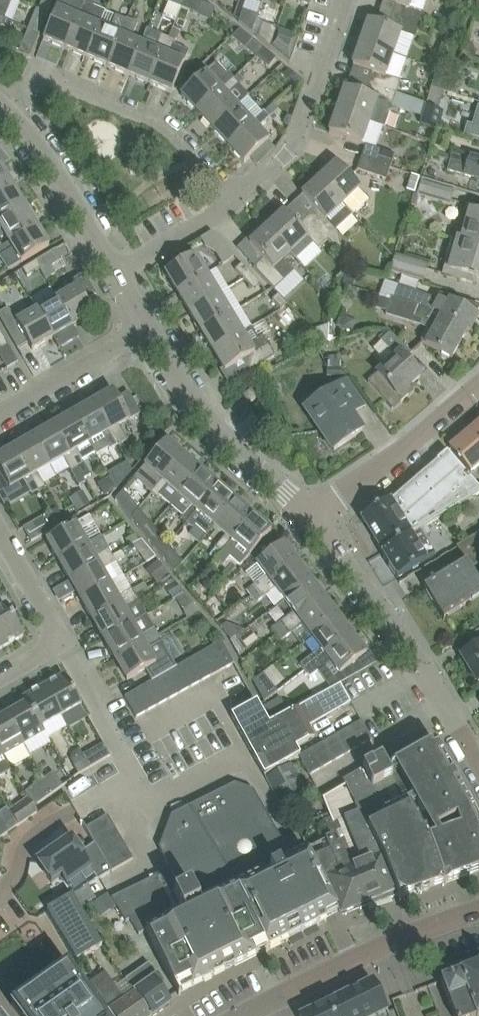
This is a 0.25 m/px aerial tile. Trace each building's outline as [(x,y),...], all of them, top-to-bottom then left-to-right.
[(3,18),(11,0),(0,0),(0,17),(3,18)] [(51,21),(44,39),(66,49),(85,3),(79,0),(76,0),(74,4),(64,0),(61,0),(57,9),(51,21)] [(182,7),(197,13),(202,1),(198,0),(184,0),(182,7)] [(396,4),(392,15),(388,14),(420,26),(425,13),(424,13),(428,0),(384,0),(396,4)] [(66,49),(87,57),(100,27),(86,21),(92,6),(85,3),(66,49)] [(39,9),(37,9),(30,24),(42,29),(48,13),(39,9)] [(252,32),(258,15),(243,10),(239,22),(252,32)] [(361,43),(394,54),(401,33),(416,38),(420,26),(388,14),(388,15),(391,16),(388,27),(369,21),(361,43)] [(87,57),(108,66),(127,20),(117,16),(110,31),(100,27),(87,57)] [(127,20),(108,66),(129,75),(142,44),(132,40),(139,24),(128,19),(127,20)] [(258,37),(271,47),(276,34),(278,28),(263,23),(258,37)] [(278,28),(276,34),(271,47),(290,63),(300,36),(278,28)] [(129,75),(150,84),(169,38),(148,29),(142,44),(129,75)] [(232,37),(256,58),(265,49),(241,29),(232,37)] [(24,38),(19,51),(31,56),(36,43),(24,38)] [(169,38),(150,84),(172,93),(189,51),(188,52),(174,46),(176,41),(169,38)] [(407,59),(394,54),(361,43),(353,65),(372,72),(368,83),(397,93),(401,81),(399,80),(407,59)] [(277,58),(265,49),(256,58),(269,67),(277,58)] [(198,112),(234,78),(229,73),(227,74),(216,62),(181,95),(198,112)] [(288,69),(282,75),(291,86),(300,78),(288,69)] [(234,78),(198,112),(213,129),(237,106),(227,95),(239,84),(234,78)] [(337,111),(370,122),(385,127),(397,93),(368,83),(364,95),(345,88),(337,111)] [(437,110),(444,90),(432,87),(426,104),(425,106),(437,110)] [(397,93),(392,107),(399,109),(404,96),(397,93)] [(237,106),(213,129),(229,146),(264,113),(248,97),(238,106),(237,106)] [(273,105),(265,112),(270,117),(278,110),(273,105)] [(444,113),(437,110),(425,106),(422,117),(420,123),(438,129),(444,113)] [(478,107),(473,127),(468,125),(465,135),(478,139),(478,107)] [(362,144),(370,122),(337,111),(329,133),(362,144)] [(265,112),(264,113),(229,146),(245,163),(269,140),(258,129),(270,117),(265,112)] [(366,146),(362,157),(391,167),(396,155),(367,144),(366,146)] [(451,161),(478,169),(478,157),(454,150),(451,161)] [(387,180),(391,167),(362,157),(357,170),(387,180)] [(451,161),(448,171),(478,181),(478,169),(451,161)] [(320,170),(319,175),(321,178),(320,179),(343,204),(354,215),(370,200),(360,189),(361,188),(351,177),(337,163),(334,166),(331,163),(327,164),(322,166),(320,170)] [(1,166),(0,165),(0,195),(14,186),(1,166)] [(421,178),(416,195),(450,206),(455,188),(421,178)] [(343,204),(320,179),(302,195),(316,210),(307,218),(328,240),(334,247),(341,242),(338,231),(337,231),(354,215),(343,204)] [(25,206),(14,186),(0,195),(0,221),(25,206)] [(478,247),(478,208),(467,204),(457,240),(478,247)] [(37,225),(25,206),(0,221),(0,226),(9,242),(37,225)] [(267,228),(291,253),(307,238),(318,249),(328,240),(307,218),(298,226),(284,212),(281,214),(279,212),(274,212),(269,215),(267,219),(266,224),(268,227),(267,228)] [(32,256),(49,246),(37,225),(9,242),(0,248),(0,256),(8,271),(22,263),(32,256)] [(291,253),(267,228),(266,229),(263,226),(258,227),(254,229),(252,233),(250,238),(253,241),(250,244),(263,259),(254,267),(262,276),(275,290),(294,272),(284,260),(291,253)] [(456,278),(475,284),(476,283),(472,282),(473,277),(478,278),(478,247),(457,240),(453,238),(442,274),(456,278)] [(228,261),(234,255),(225,245),(215,251),(223,264),(228,261)] [(35,261),(40,269),(46,279),(56,274),(52,266),(62,260),(56,249),(35,261)] [(397,253),(392,270),(424,281),(429,263),(397,253)] [(166,272),(178,292),(207,274),(195,254),(166,272)] [(22,268),(27,276),(40,269),(35,261),(22,268)] [(242,264),(236,269),(245,279),(250,273),(242,264)] [(77,287),(57,298),(73,327),(94,315),(86,301),(96,295),(84,273),(73,280),(77,287)] [(258,282),(250,273),(245,279),(252,288),(258,282)] [(178,292),(190,312),(219,294),(207,274),(178,292)] [(407,303),(433,313),(435,311),(468,330),(470,331),(478,317),(477,316),(475,315),(478,306),(478,307),(478,305),(439,294),(439,295),(441,296),(440,300),(439,300),(399,285),(394,298),(407,303)] [(271,298),(280,308),(286,302),(277,292),(271,298)] [(219,294),(190,312),(201,331),(231,313),(219,294)] [(59,348),(74,340),(68,330),(73,327),(57,298),(37,310),(53,338),(59,348)] [(452,358),(468,330),(435,311),(433,313),(407,303),(394,298),(392,298),(392,299),(388,310),(386,314),(420,324),(421,320),(427,322),(428,319),(432,320),(421,341),(423,343),(452,358)] [(8,332),(18,349),(28,343),(32,350),(53,338),(37,310),(17,321),(9,307),(0,313),(0,317),(8,332)] [(231,313),(201,331),(213,351),(243,333),(231,313)] [(251,328),(243,333),(213,351),(224,369),(225,371),(243,361),(249,372),(266,362),(275,356),(268,344),(264,336),(259,339),(251,328)] [(397,358),(389,366),(369,383),(379,395),(393,409),(416,389),(412,385),(421,376),(405,360),(412,353),(388,331),(380,338),(382,341),(397,358)] [(6,370),(19,362),(7,342),(0,345),(0,359),(6,370)] [(306,408),(311,417),(334,451),(363,431),(348,410),(361,402),(365,408),(366,407),(347,380),(306,408)] [(252,389),(243,395),(249,403),(257,397),(252,389)] [(114,391),(93,402),(118,445),(124,442),(116,428),(141,413),(129,392),(118,398),(114,391)] [(93,402),(73,414),(96,453),(97,455),(109,449),(110,450),(118,445),(93,402)] [(73,414),(54,425),(78,468),(82,475),(84,479),(91,475),(85,464),(83,461),(96,453),(73,414)] [(469,432),(478,443),(478,423),(469,432)] [(54,425),(34,437),(50,465),(64,458),(69,467),(72,472),(79,485),(86,481),(84,479),(82,475),(78,468),(54,425)] [(469,432),(449,448),(470,473),(478,465),(478,443),(469,432)] [(34,437),(14,448),(39,491),(45,487),(37,473),(50,465),(34,437)] [(146,488),(152,493),(184,456),(166,440),(153,455),(136,476),(148,486),(146,488)] [(10,489),(24,481),(32,495),(39,491),(14,448),(0,456),(0,494),(10,489)] [(382,552),(421,530),(478,494),(478,488),(447,452),(437,460),(438,461),(392,501),(391,499),(360,518),(382,552)] [(160,496),(171,506),(180,496),(202,471),(184,456),(152,493),(158,498),(160,496)] [(119,467),(110,477),(120,485),(128,475),(119,467)] [(202,471),(180,496),(171,506),(183,516),(181,518),(187,523),(219,485),(202,471)] [(214,525),(215,526),(236,500),(219,485),(187,523),(192,528),(195,525),(206,534),(214,525)] [(116,499),(131,518),(139,509),(125,492),(122,488),(114,497),(116,499)] [(215,548),(221,553),(254,515),(236,500),(215,526),(226,535),(215,548)] [(152,530),(154,528),(139,509),(131,518),(145,536),(152,530)] [(39,538),(56,528),(59,526),(53,515),(51,512),(48,514),(31,524),(22,529),(30,542),(39,538)] [(59,512),(53,515),(59,526),(65,523),(59,512)] [(47,540),(59,561),(87,544),(80,531),(94,523),(90,515),(47,540)] [(254,515),(221,553),(216,559),(224,565),(230,558),(240,567),(250,556),(253,560),(273,541),(268,535),(272,531),(254,515)] [(152,530),(145,536),(160,554),(168,545),(154,528),(152,530)] [(421,530),(382,552),(381,553),(397,579),(436,555),(421,530)] [(432,580),(429,582),(430,583),(424,587),(444,620),(445,619),(444,618),(461,607),(478,596),(478,581),(471,568),(478,564),(478,533),(457,547),(466,562),(433,582),(432,580)] [(135,535),(125,541),(128,546),(138,540),(135,535)] [(87,544),(59,561),(70,580),(113,556),(102,536),(88,544),(87,544)] [(132,545),(147,563),(156,558),(142,540),(132,545)] [(246,573),(255,584),(247,590),(252,596),(297,562),(283,543),(278,547),(273,541),(253,560),(257,563),(258,564),(246,573)] [(168,545),(160,554),(174,572),(183,563),(168,545)] [(81,600),(110,584),(124,576),(113,556),(70,580),(81,600)] [(157,560),(148,568),(159,581),(169,573),(157,560)] [(276,588),(285,600),(311,580),(297,562),(252,596),(257,602),(276,588)] [(81,600),(93,620),(136,595),(124,576),(110,584),(81,600)] [(271,629),(276,635),(285,628),(325,598),(311,580),(285,600),(294,612),(271,629)] [(185,594),(176,599),(181,609),(193,603),(185,594)] [(93,620),(104,640),(133,623),(125,610),(140,602),(136,595),(93,620)] [(303,624),(312,636),(339,616),(325,598),(285,628),(276,635),(280,641),(303,624)] [(267,628),(290,615),(284,604),(261,617),(267,628)] [(0,609),(0,643),(3,648),(24,636),(6,606),(0,609)] [(104,640),(115,660),(159,635),(155,628),(147,615),(133,623),(104,640)] [(300,664),(305,671),(313,664),(352,635),(339,616),(312,636),(321,648),(300,664)] [(158,679),(168,673),(178,668),(163,641),(159,635),(115,660),(127,680),(146,669),(153,682),(158,679)] [(367,654),(352,635),(313,664),(305,671),(310,677),(330,661),(340,673),(367,654)] [(234,663),(228,652),(223,643),(201,655),(212,676),(234,663)] [(478,645),(461,655),(478,683),(478,645)] [(212,676),(201,655),(190,661),(202,682),(212,676)] [(202,682),(190,661),(179,667),(191,688),(202,682)] [(180,694),(191,688),(179,667),(178,668),(168,673),(180,694)] [(275,686),(265,672),(253,682),(265,702),(278,691),(275,686)] [(158,679),(169,700),(180,694),(168,673),(158,679)] [(64,675),(44,687),(61,717),(82,705),(64,675)] [(158,679),(153,682),(147,685),(158,706),(169,700),(158,679)] [(270,724),(267,719),(261,707),(257,701),(232,716),(265,775),(290,761),(299,756),(301,755),(296,747),(315,737),(309,727),(333,713),(351,703),(340,684),(323,694),(270,724)] [(147,712),(158,706),(147,685),(136,691),(147,712)] [(42,728),(61,717),(44,687),(23,699),(26,704),(27,703),(41,728),(42,728)] [(136,691),(125,697),(136,718),(147,712),(136,691)] [(276,699),(261,707),(270,723),(285,715),(276,699)] [(24,745),(25,745),(45,733),(42,728),(41,728),(27,703),(26,704),(7,715),(24,745)] [(4,756),(12,769),(32,758),(25,745),(24,745),(7,715),(0,719),(0,749),(4,756)] [(372,740),(368,733),(361,720),(349,728),(360,747),(372,740)] [(337,735),(347,754),(360,747),(349,728),(337,735)] [(324,742),(335,761),(347,754),(337,735),(324,742)] [(312,749),(322,768),(333,762),(335,761),(324,742),(312,749)] [(345,786),(381,858),(383,858),(398,895),(400,900),(445,885),(478,873),(478,821),(474,810),(435,742),(388,769),(382,758),(343,780),(346,786),(345,786)] [(104,744),(83,756),(85,758),(90,768),(110,756),(104,744)] [(12,769),(4,756),(0,749),(0,776),(12,769)] [(301,755),(299,756),(310,776),(322,768),(312,749),(301,755)] [(74,765),(79,774),(90,768),(85,758),(74,765)] [(265,775),(280,802),(305,788),(290,761),(265,775)] [(48,786),(53,793),(64,786),(53,772),(44,779),(48,786)] [(25,791),(34,806),(53,793),(48,786),(44,779),(25,791)] [(292,858),(254,790),(235,784),(190,807),(229,870),(228,871),(268,951),(327,922),(324,916),(325,913),(335,908),(329,898),(322,883),(311,861),(306,850),(292,858)] [(381,858),(345,786),(323,800),(331,819),(324,822),(327,828),(329,831),(337,845),(341,843),(365,904),(366,906),(398,895),(396,891),(383,858),(381,858)] [(33,806),(34,806),(25,791),(24,792),(28,799),(10,812),(14,817),(14,818),(19,825),(37,812),(33,806)] [(179,996),(181,995),(268,951),(228,871),(229,870),(190,807),(172,816),(160,848),(171,870),(112,899),(126,923),(129,920),(138,935),(146,931),(179,996)] [(108,816),(86,828),(93,839),(115,827),(108,816)] [(9,832),(19,825),(14,818),(14,817),(4,824),(0,819),(0,839),(9,832)] [(115,827),(93,839),(96,845),(99,850),(121,837),(115,827)] [(339,907),(342,914),(344,913),(347,914),(353,912),(355,908),(365,904),(341,843),(337,845),(329,831),(323,834),(325,840),(306,850),(311,861),(322,883),(328,881),(339,907)] [(127,848),(121,837),(99,850),(105,861),(127,848)] [(40,861),(37,863),(51,883),(61,876),(67,883),(81,873),(86,881),(94,875),(97,879),(110,872),(94,844),(92,846),(81,853),(71,839),(51,853),(49,850),(38,857),(40,861)] [(127,848),(105,861),(112,872),(134,859),(127,848)] [(105,894),(91,902),(97,913),(111,905),(105,894)] [(70,950),(75,958),(77,961),(102,946),(81,910),(80,907),(73,895),(47,910),(70,950)] [(172,1004),(160,987),(164,985),(149,964),(126,980),(134,992),(134,993),(150,1015),(154,1015),(172,1004)] [(460,973),(441,980),(448,999),(454,1015),(478,1015),(478,965),(460,973)] [(11,1005),(19,1015),(103,1015),(67,966),(11,1005)] [(113,1015),(150,1015),(134,993),(125,999),(106,972),(90,983),(109,1011),(113,1015)] [(336,998),(344,1015),(389,1015),(387,1013),(372,981),(344,994),(338,998),(336,998)] [(336,998),(300,1015),(344,1015),(336,998)]
